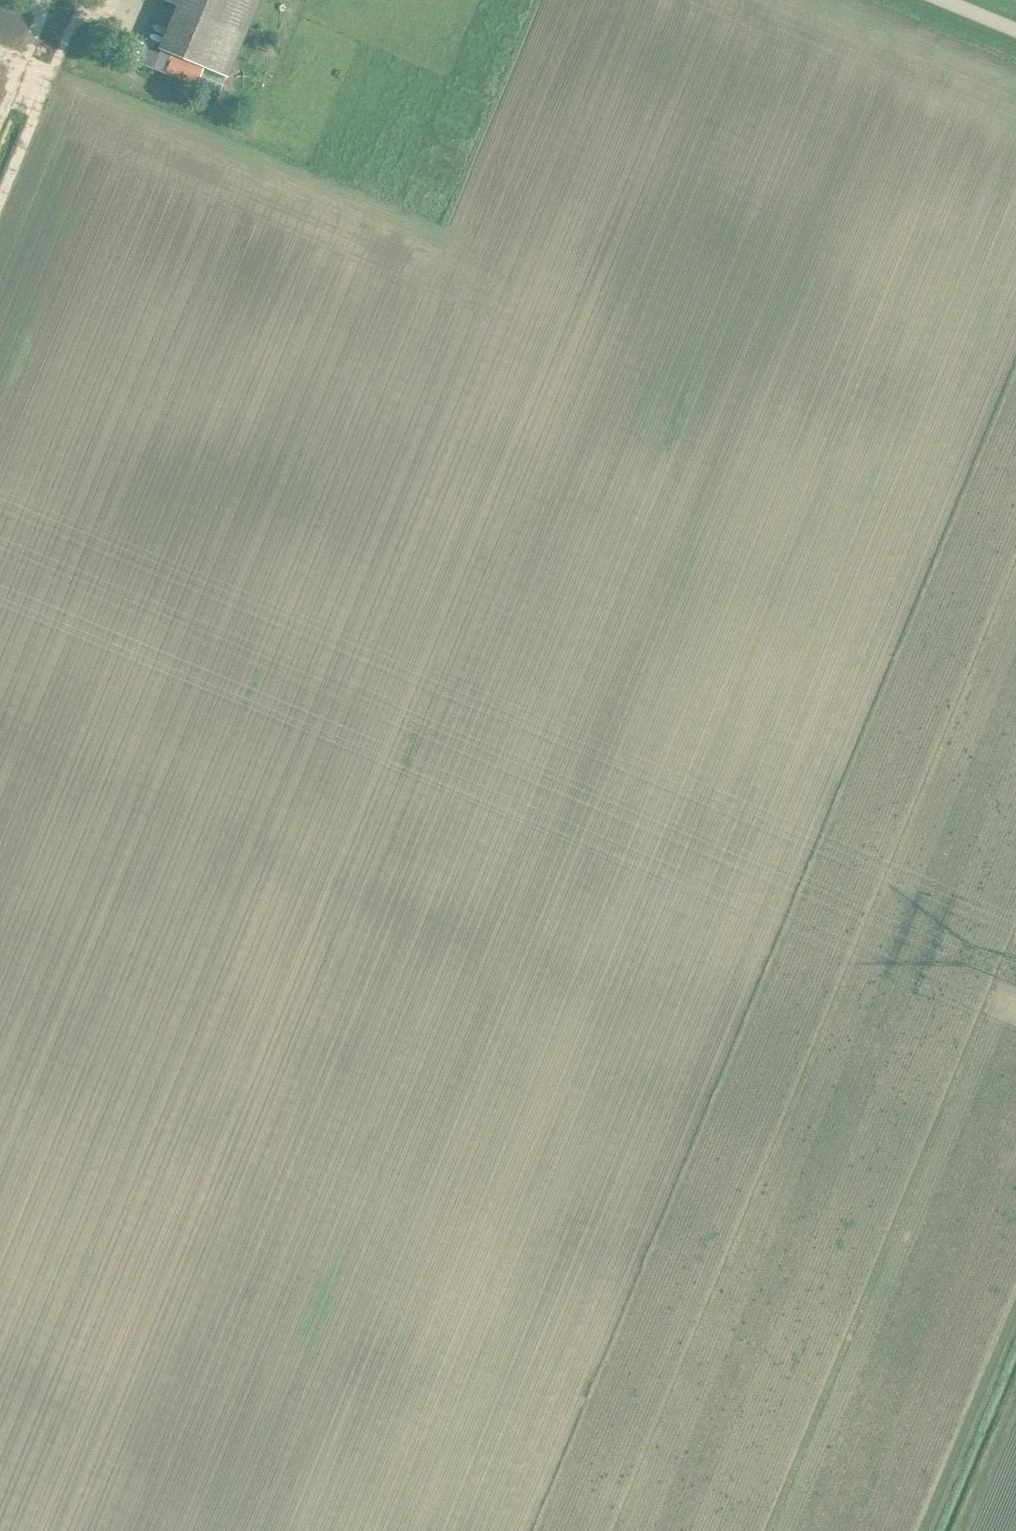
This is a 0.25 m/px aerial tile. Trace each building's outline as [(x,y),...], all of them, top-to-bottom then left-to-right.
[(257,0),(169,0),(176,3),(158,47),(226,75),(257,0)]
